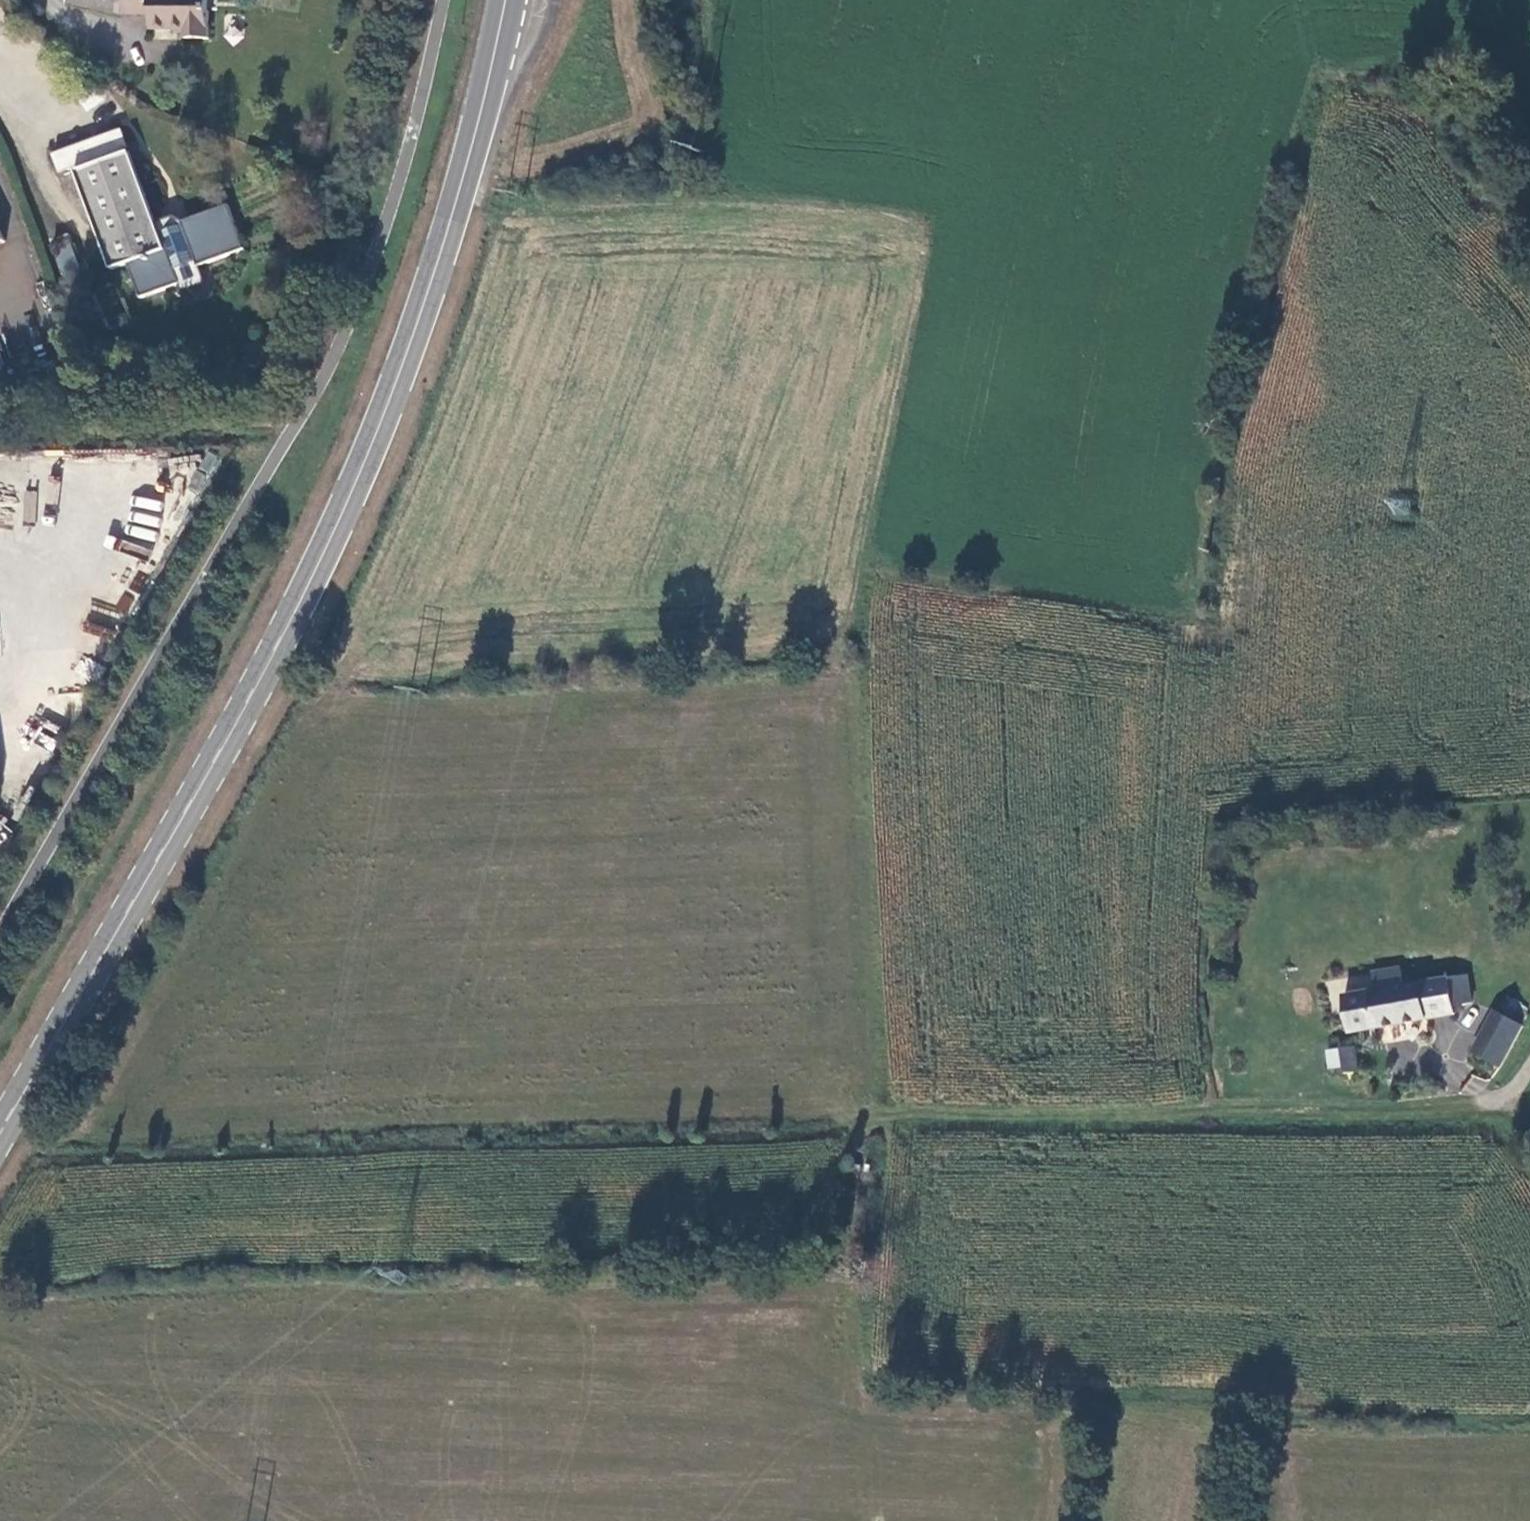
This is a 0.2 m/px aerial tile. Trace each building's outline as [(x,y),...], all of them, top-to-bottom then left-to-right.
[(124,12),(127,0),(74,0),(124,12)] [(124,12),(150,11),(150,32),(184,31),(185,41),(212,40),(211,0),(127,0),(124,12)] [(144,225),(118,154),(66,172),(91,244),(101,241),(123,302),(167,286),(162,272),(167,270),(168,273),(182,268),(181,264),(184,263),(186,268),(234,253),(219,206),(171,223),(163,219),(144,225)] [(52,240),(59,278),(77,275),(70,237),(52,240)] [(1465,1007),(1460,980),(1398,991),(1395,979),(1374,983),(1376,995),(1337,1002),(1344,1039),(1449,1018),(1447,1011),(1465,1007)] [(1477,1057),(1497,1070),(1522,1031),(1502,1018),(1477,1057)] [(1353,1080),(1347,1055),(1332,1059),(1338,1084),(1353,1080)] [(1488,1084),(1497,1070),(1477,1057),(1468,1071),(1488,1084)]
